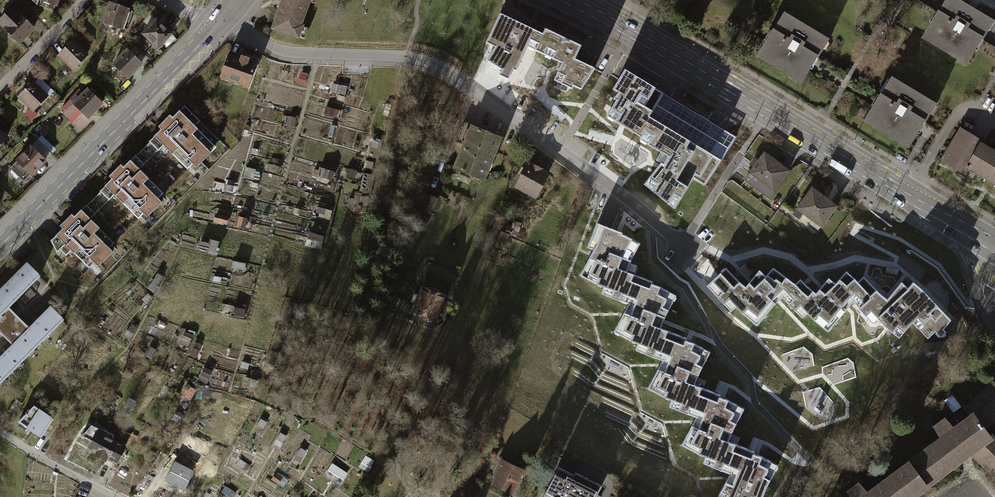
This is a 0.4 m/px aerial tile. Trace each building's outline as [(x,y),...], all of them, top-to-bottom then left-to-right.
[(49,2),(47,8),(53,10),(57,0),(43,0),(49,2)] [(279,7),(272,28),(296,36),(299,26),(297,25),(306,0),(281,0),(279,7)] [(926,40),(968,65),(992,23),(954,0),(950,0),(926,40)] [(109,3),(103,21),(126,29),(132,11),(109,3)] [(0,19),(0,23),(19,42),(33,28),(12,7),(0,19)] [(527,47),(535,50),(543,34),(500,14),(486,43),(495,47),(487,61),(502,70),(499,75),(508,79),(514,70),(516,71),(527,47)] [(771,31),(756,56),(798,81),(813,56),(814,57),(825,39),(783,15),(773,31),(771,31)] [(156,19),(143,33),(157,47),(170,33),(156,19)] [(545,29),(543,34),(535,50),(544,55),(547,48),(555,52),(552,58),(562,63),(554,80),(572,89),(573,86),(581,89),(594,68),(575,59),(581,46),(545,29)] [(73,41),(59,55),(72,68),(86,55),(73,41)] [(126,49),(112,63),(127,77),(141,64),(126,49)] [(240,59),(226,54),(219,77),(248,86),(256,60),(241,55),(240,59)] [(648,144),(655,149),(668,128),(649,116),(663,93),(625,70),(613,89),(619,93),(614,99),(616,100),(607,116),(642,137),(646,132),(652,136),(648,144)] [(34,83),(46,96),(47,97),(53,91),(39,78),(34,83)] [(890,79),(865,121),(907,146),(932,104),(890,79)] [(46,96),(34,83),(32,82),(18,96),(32,110),(46,96)] [(83,93),(73,103),(82,112),(87,117),(101,103),(92,94),(94,92),(89,87),(83,93)] [(73,103),(83,93),(79,89),(58,109),(72,123),(82,112),(73,103)] [(191,114),(182,105),(171,118),(167,114),(156,126),(158,129),(146,141),(147,142),(140,149),(149,158),(162,146),(186,169),(191,164),(194,167),(209,152),(206,149),(211,144),(186,119),(191,114)] [(455,142),(464,145),(471,125),(463,122),(455,142)] [(485,130),(471,125),(464,145),(454,168),(483,179),(500,137),(484,131),(485,130)] [(721,160),(668,128),(655,149),(668,156),(664,164),(661,162),(644,184),(669,204),(675,194),(681,198),(693,178),(705,185),(721,160)] [(963,173),(966,166),(979,144),(981,145),(983,141),(960,128),(941,161),(963,173)] [(41,137),(38,140),(51,152),(53,149),(41,137)] [(383,151),(382,143),(373,143),(373,151),(383,151)] [(981,145),(979,144),(966,166),(987,177),(983,185),(990,190),(994,181),(994,182),(994,153),(981,145)] [(30,146),(9,167),(23,182),(45,160),(30,146)] [(149,158),(140,149),(134,155),(133,154),(121,166),(119,164),(106,176),(109,178),(97,190),(98,191),(92,198),(101,207),(112,195),(136,218),(141,213),(145,216),(159,202),(156,198),(161,193),(138,169),(149,158)] [(765,152),(745,179),(755,186),(759,180),(765,185),(761,190),(769,197),(789,170),(765,152)] [(548,173),(526,161),(520,173),(522,175),(516,186),(535,196),(548,173)] [(320,177),(327,178),(329,169),(321,168),(320,177)] [(812,188),(793,214),(799,218),(804,212),(813,219),(810,224),(818,230),(836,206),(812,188)] [(436,199),(428,196),(422,209),(429,212),(436,199)] [(101,207),(92,198),(85,204),(84,203),(72,216),(69,213),(57,225),(60,228),(48,240),(54,253),(63,244),(87,269),(92,263),(96,267),(111,251),(107,248),(113,242),(89,218),(101,207)] [(722,215),(761,242),(771,228),(732,201),(722,215)] [(318,207),(317,215),(331,218),(333,209),(318,207)] [(228,224),(229,218),(217,215),(216,221),(228,224)] [(602,294),(619,300),(625,285),(628,286),(633,274),(626,272),(631,261),(640,243),(626,236),(622,234),(622,233),(597,223),(588,247),(594,250),(580,275),(594,283),(604,287),(602,294)] [(311,231),(307,244),(322,248),(325,235),(311,231)] [(218,251),(219,240),(209,240),(209,242),(200,242),(200,251),(218,251)] [(10,280),(23,292),(39,275),(27,263),(10,280)] [(782,297),(794,309),(811,290),(800,278),(795,283),(772,267),(765,275),(758,269),(744,286),(738,281),(725,267),(706,286),(730,311),(736,306),(745,316),(756,326),(774,304),(782,297)] [(852,301),(858,307),(870,295),(869,294),(875,287),(863,275),(857,281),(853,277),(845,270),(834,282),(828,277),(815,293),(811,290),(794,309),(803,318),(808,313),(813,319),(828,331),(849,304),(852,301)] [(636,350),(653,357),(659,342),(662,343),(667,331),(660,328),(664,317),(676,296),(660,287),(652,284),(653,281),(633,274),(628,286),(625,285),(619,300),(629,304),(614,332),(628,339),(638,343),(636,350)] [(886,297),(875,287),(869,294),(870,295),(858,307),(873,322),(878,317),(885,325),(899,336),(909,324),(913,321),(928,337),(935,330),(941,336),(946,330),(943,328),(951,318),(922,287),(912,278),(906,285),(900,279),(886,297)] [(10,280),(0,290),(0,300),(7,307),(23,292),(10,280)] [(429,287),(422,287),(419,296),(414,294),(411,302),(416,304),(414,310),(434,317),(443,294),(438,290),(429,287)] [(12,311),(7,307),(0,300),(0,323),(12,311)] [(50,307),(29,328),(41,341),(63,319),(50,307)] [(13,345),(25,357),(41,341),(29,328),(12,311),(0,323),(0,332),(13,345)] [(670,407),(687,413),(693,398),(696,399),(700,387),(694,385),(699,373),(710,352),(694,343),(686,340),(686,338),(667,331),(662,343),(659,342),(653,357),(663,360),(648,388),(662,396),(672,400),(670,407)] [(25,357),(13,345),(0,358),(0,363),(10,373),(25,357)] [(10,373),(0,363),(0,382),(10,373)] [(991,435),(989,436),(982,427),(994,415),(994,385),(994,384),(968,409),(973,415),(955,429),(945,419),(935,426),(942,438),(868,493),(859,483),(848,490),(852,496),(910,496),(971,452),(984,464),(994,478),(994,439),(991,435)] [(704,463),(721,470),(727,455),(730,456),(734,444),(728,441),(732,430),(744,409),(728,400),(720,397),(720,395),(700,387),(696,399),(693,398),(687,413),(697,417),(682,445),(696,453),(706,457),(704,463)] [(52,418),(33,406),(30,409),(27,408),(24,412),(26,414),(18,421),(41,435),(52,418)] [(99,427),(92,424),(80,435),(92,440),(88,447),(96,451),(94,454),(105,459),(106,457),(117,462),(125,446),(96,432),(99,427)] [(734,444),(730,456),(727,455),(721,470),(730,474),(718,496),(762,496),(766,487),(778,465),(762,457),(754,453),(754,451),(734,444)] [(192,470),(174,461),(165,479),(183,488),(192,470)] [(502,463),(493,483),(511,492),(521,471),(502,463)] [(332,464),(328,476),(345,481),(349,469),(332,464)] [(558,467),(543,496),(592,496),(594,494),(596,495),(601,485),(574,472),(573,474),(558,467)] [(153,477),(146,473),(140,485),(147,489),(153,477)]
